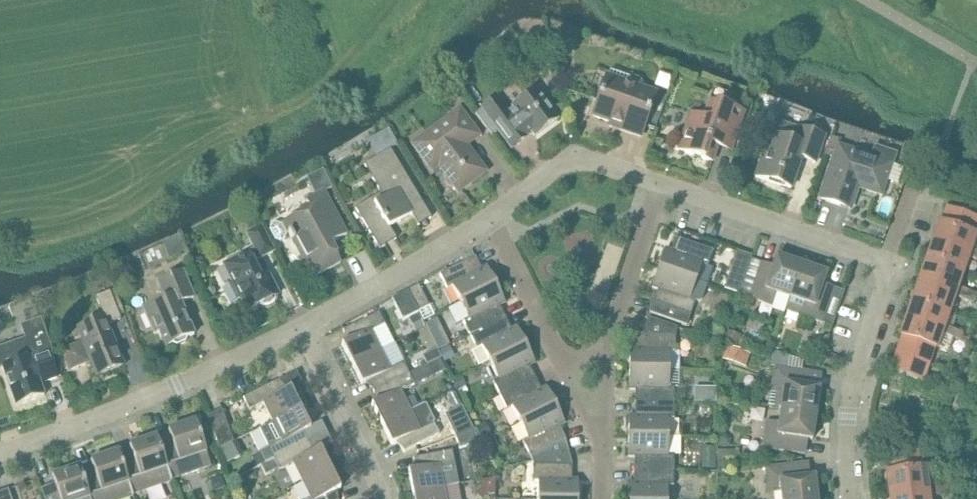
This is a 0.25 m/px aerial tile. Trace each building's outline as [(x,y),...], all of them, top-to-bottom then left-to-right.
[(607,77),(593,116),(611,122),(609,126),(640,137),(656,94),(607,77)] [(496,98),(475,113),(492,136),(498,131),(511,149),(532,133),(534,136),(557,119),(535,90),(507,112),(496,98)] [(685,129),(678,150),(712,162),(717,148),(730,153),(735,140),(744,113),(710,101),(704,118),(696,116),(690,114),(685,129)] [(432,171),(438,166),(458,193),(485,172),(475,158),(474,159),(468,151),(469,150),(466,146),(479,136),(459,109),(412,145),(432,171)] [(765,149),(756,177),(791,189),(801,158),(815,163),(824,137),(800,128),(795,143),(776,136),(771,151),(765,149)] [(388,129),(378,135),(387,151),(390,149),(397,145),(388,129)] [(852,210),(860,187),(881,194),(894,154),(875,148),(872,158),(838,146),(840,141),(830,137),(824,154),(834,158),(820,199),(852,210)] [(381,193),(356,209),(376,243),(393,233),(389,228),(413,214),(411,211),(423,204),(390,149),(387,151),(364,165),(381,193)] [(271,225),(269,231),(275,242),(279,241),(284,239),(286,235),(288,233),(312,278),(341,262),(330,243),(347,234),(325,194),(324,191),(316,196),(306,201),(310,208),(282,223),(284,225),(282,226),(282,224),(276,223),(271,225)] [(976,226),(976,217),(947,207),(941,224),(974,235),(976,226)] [(974,235),(941,224),(940,224),(934,242),(968,254),(969,249),(974,236),(974,235)] [(247,311),(259,305),(261,306),(262,306),(264,307),(266,307),(267,307),(269,306),(270,306),(272,305),(273,304),(274,302),(275,301),(275,300),(276,298),(276,296),(279,295),(270,277),(262,280),(252,262),(259,258),(259,259),(274,252),(261,227),(246,234),(254,249),(223,265),(233,283),(223,288),(231,304),(241,299),(247,311)] [(665,249),(659,268),(696,281),(705,284),(707,285),(713,268),(708,266),(713,251),(675,238),(673,246),(678,248),(677,253),(665,249)] [(928,258),(962,270),(967,257),(976,261),(976,259),(976,252),(969,249),(968,254),(934,242),(931,250),(928,258)] [(752,256),(737,251),(724,288),(739,293),(752,256)] [(801,265),(777,256),(773,266),(762,263),(750,297),(786,310),(801,265)] [(460,302),(496,285),(487,267),(481,269),(475,257),(440,274),(447,289),(452,286),(460,302)] [(928,258),(919,285),(936,291),(939,281),(956,287),(962,270),(928,258)] [(801,265),(786,310),(822,323),(834,288),(823,284),(826,273),(801,265)] [(701,300),(703,298),(707,285),(696,281),(659,268),(652,288),(658,290),(649,313),(687,326),(695,301),(697,302),(700,301),(701,300)] [(166,348),(173,344),(177,346),(186,342),(187,338),(194,335),(180,303),(193,297),(182,271),(158,282),(166,299),(144,309),(154,333),(159,331),(166,348)] [(913,302),(947,313),(953,297),(963,300),(966,290),(956,287),(939,281),(936,291),(919,285),(913,302)] [(408,290),(408,291),(419,311),(419,312),(429,306),(419,285),(408,290)] [(463,321),(470,335),(505,318),(501,310),(496,313),(494,309),(505,303),(496,285),(460,302),(468,319),(463,321)] [(130,296),(140,305),(149,294),(140,286),(130,296)] [(976,294),(966,290),(963,300),(972,303),(976,294)] [(90,360),(96,376),(124,365),(108,324),(121,319),(110,291),(96,297),(104,317),(77,328),(84,345),(81,346),(80,344),(61,351),(69,370),(88,363),(87,361),(90,360)] [(419,311),(408,291),(392,299),(403,320),(419,311)] [(943,326),(947,313),(913,302),(907,318),(941,330),(943,326)] [(342,344),(352,364),(380,351),(371,332),(385,325),(379,313),(343,330),(348,341),(342,344)] [(419,314),(409,319),(415,332),(425,327),(419,314)] [(504,328),(509,325),(505,318),(470,335),(477,349),(482,347),(490,363),(525,345),(516,327),(506,332),(504,328)] [(630,349),(629,369),(669,370),(669,352),(675,352),(675,335),(678,328),(648,318),(642,335),(636,335),(636,349),(630,349)] [(941,330),(907,318),(902,335),(936,347),(950,352),(955,339),(950,338),(953,329),(943,326),(941,330)] [(955,339),(959,341),(961,337),(962,333),(953,329),(950,338),(955,339)] [(0,348),(0,368),(2,368),(16,406),(44,396),(39,381),(44,379),(45,382),(58,377),(49,354),(49,353),(48,353),(47,349),(51,348),(45,332),(25,339),(22,340),(22,341),(0,348)] [(729,332),(725,342),(737,346),(740,336),(729,332)] [(935,348),(936,347),(902,335),(901,336),(902,336),(896,353),(929,365),(935,348)] [(445,336),(434,342),(438,351),(450,345),(445,336)] [(493,382),(500,396),(535,378),(531,370),(526,373),(524,369),(535,363),(525,345),(490,363),(498,379),(493,382)] [(735,361),(739,350),(728,346),(724,357),(735,361)] [(450,347),(440,352),(445,362),(455,357),(450,347)] [(442,357),(438,351),(437,348),(423,356),(427,365),(442,357)] [(373,391),(409,374),(403,362),(389,369),(380,351),(352,364),(362,385),(369,382),(373,391)] [(896,353),(890,370),(923,382),(929,365),(896,353)] [(769,407),(781,409),(816,414),(820,388),(809,386),(811,372),(787,368),(788,360),(776,358),(769,407)] [(440,359),(428,365),(433,376),(445,370),(440,359)] [(629,369),(629,390),(641,390),(641,395),(635,395),(635,403),(674,403),(675,388),(669,388),(669,370),(629,369)] [(414,385),(409,374),(373,391),(378,401),(372,404),(382,425),(410,411),(400,392),(414,385)] [(462,377),(454,381),(458,389),(466,385),(462,377)] [(512,407),(520,423),(555,405),(546,387),(536,392),(534,388),(539,385),(535,378),(500,396),(507,410),(512,407)] [(263,403),(273,422),(301,408),(291,388),(284,391),(279,381),(243,398),(249,410),(263,403)] [(716,388),(694,388),(694,403),(716,403),(716,399),(716,388)] [(455,393),(447,397),(453,409),(461,405),(455,393)] [(629,416),(628,436),(668,437),(668,419),(674,419),(674,403),(635,403),(635,411),(641,411),(641,416),(629,416)] [(424,404),(410,411),(382,425),(392,445),(398,442),(404,452),(439,435),(424,404)] [(555,405),(520,423),(528,439),(523,442),(530,456),(531,456),(533,461),(569,454),(565,439),(561,431),(556,433),(554,429),(564,424),(555,405)] [(301,408),(273,422),(260,428),(269,447),(260,452),(266,463),(309,441),(304,432),(311,428),(301,408)] [(207,416),(219,449),(232,442),(233,442),(222,409),(207,416)] [(812,440),(816,414),(781,409),(779,423),(767,421),(763,447),(799,453),(802,439),(812,440)] [(467,416),(449,424),(455,437),(473,430),(467,416)] [(171,439),(159,443),(171,479),(172,479),(211,466),(196,421),(168,430),(171,439)] [(486,423),(477,427),(484,441),(492,436),(486,423)] [(460,449),(483,440),(477,429),(473,430),(455,437),(460,449)] [(172,481),(172,479),(171,479),(159,443),(157,436),(154,437),(153,435),(150,435),(144,437),(141,439),(142,441),(129,446),(132,454),(120,458),(132,495),(133,494),(172,481)] [(628,436),(628,457),(640,457),(640,462),(634,462),(634,470),(673,471),(674,455),(668,455),(668,437),(628,436)] [(726,436),(718,436),(718,448),(730,448),(730,439),(726,436)] [(309,441),(266,463),(261,465),(266,475),(279,469),(279,470),(293,463),(302,482),(330,468),(320,448),(314,451),(309,441)] [(240,457),(232,442),(219,449),(227,463),(240,457)] [(717,450),(717,458),(737,458),(737,450),(717,450)] [(133,496),(133,494),(132,495),(120,458),(118,451),(91,461),(94,469),(82,473),(81,473),(90,498),(125,498),(133,496)] [(408,471),(413,493),(443,487),(459,484),(452,451),(414,458),(416,470),(408,471)] [(921,451),(886,456),(889,474),(888,474),(924,469),(923,469),(921,451)] [(702,452),(702,470),(715,470),(716,452),(702,452)] [(538,498),(577,498),(578,480),(566,480),(566,475),(572,475),(572,466),(569,454),(533,461),(533,465),(532,465),(532,482),(538,482),(538,498)] [(728,461),(718,461),(718,471),(728,471),(728,461)] [(782,498),(817,498),(815,477),(804,478),(802,464),(765,468),(768,494),(781,492),(782,498)] [(81,473),(82,473),(79,467),(52,476),(55,484),(41,489),(45,498),(90,498),(81,473)] [(306,498),(338,498),(334,492),(341,489),(337,481),(339,479),(339,476),(336,471),(334,469),(332,471),(330,468),(302,482),(310,497),(306,498)] [(926,487),(924,469),(888,474),(890,492),(908,490),(909,498),(914,498),(927,497),(926,487)] [(628,498),(667,498),(667,486),(673,486),(673,471),(634,470),(634,478),(640,479),(640,483),(628,483),(628,498)] [(495,478),(480,481),(481,489),(488,495),(495,495),(495,478)] [(946,485),(936,486),(937,496),(948,495),(947,490),(946,485)] [(936,486),(926,487),(927,497),(937,496),(936,486)] [(443,487),(413,493),(414,498),(446,498),(443,487)] [(8,489),(0,492),(0,498),(11,498),(8,489)] [(890,492),(891,498),(909,498),(908,490),(890,492)]
